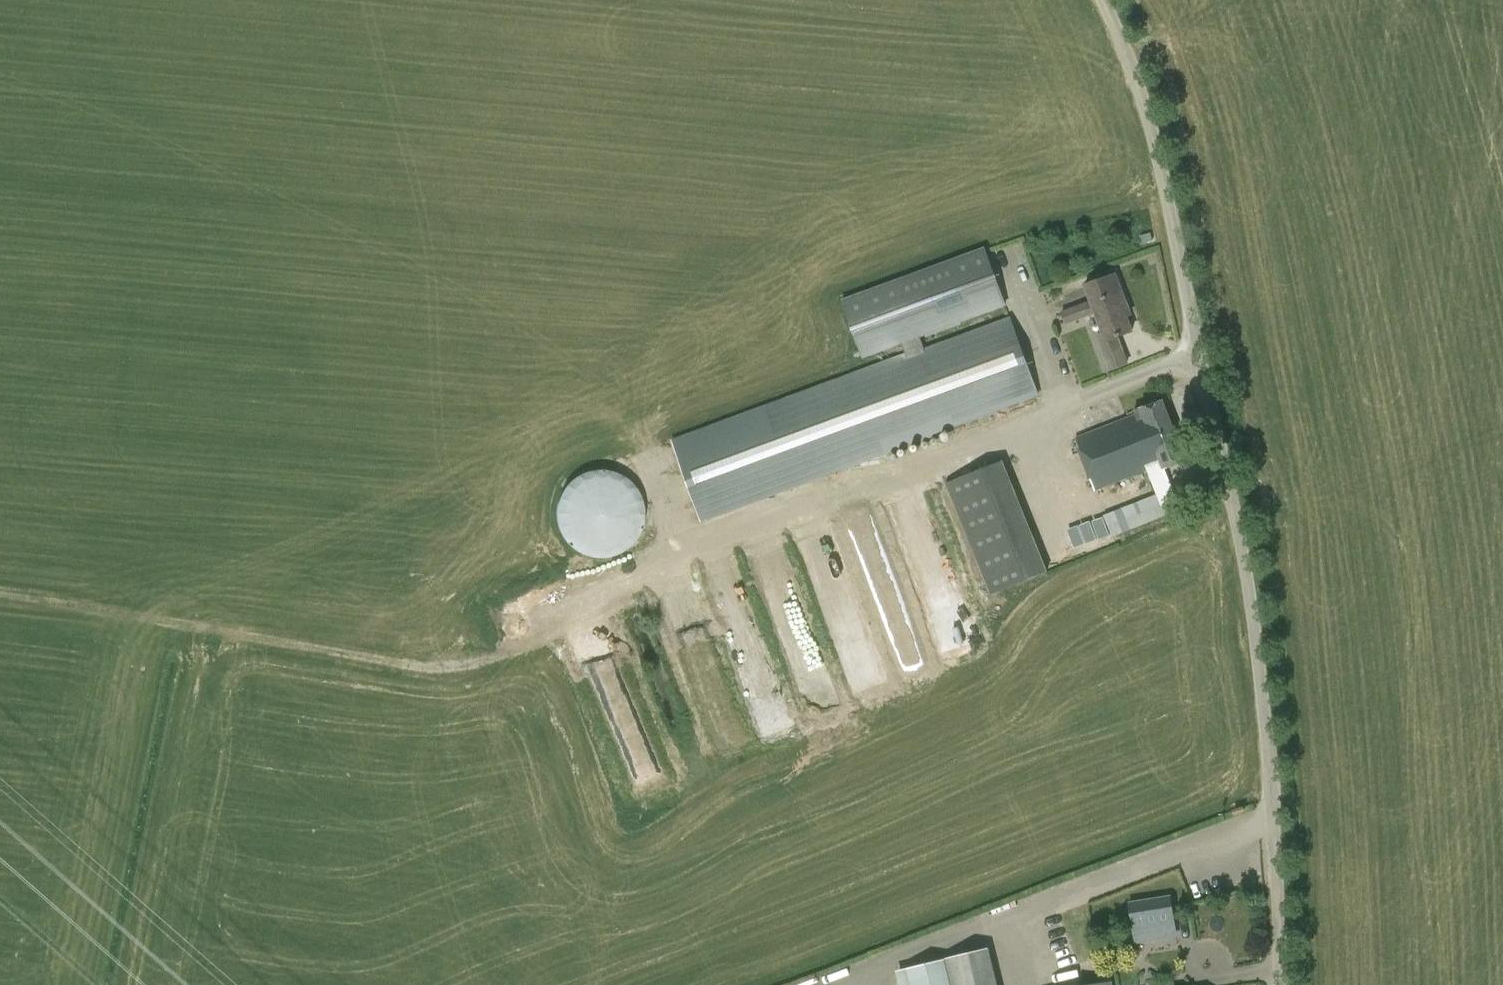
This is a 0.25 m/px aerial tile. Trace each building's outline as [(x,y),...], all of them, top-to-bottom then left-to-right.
[(902,344),(905,354),(820,385),(820,384),(671,439),(701,522),(1040,395),(1011,317),(924,349),(920,337),(1006,305),(985,248),(842,301),(863,358),(902,344)] [(1084,285),(1090,302),(1061,312),(1065,325),(1095,314),(1096,317),(1123,309),(1127,307),(1114,273),(1084,285)] [(1132,332),(1123,309),(1096,317),(1105,340),(1099,343),(1109,370),(1127,364),(1117,337),(1132,332)] [(1180,510),(1164,469),(1187,461),(1163,398),(1137,409),(1132,410),(1134,415),(1075,438),(1095,491),(1147,471),(1156,494),(1103,515),(1112,537),(1180,510)] [(1002,461),(945,484),(990,595),(1047,572),(1002,461)] [(621,553),(630,546),(638,538),(643,528),(645,517),(644,505),(641,495),(634,485),(626,477),(616,472),(604,470),(593,470),(582,474),(572,480),(565,489),(560,499),(557,511),(558,522),(562,533),(569,543),(578,550),(588,555),(599,557),(610,556),(621,553)] [(943,958),(906,968),(910,984),(998,984),(989,947),(943,958)]
